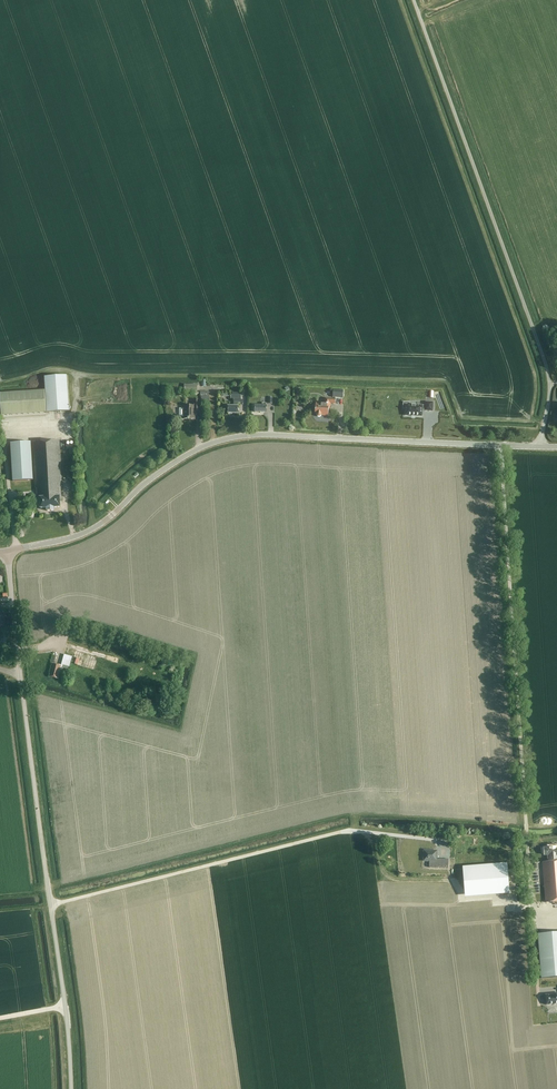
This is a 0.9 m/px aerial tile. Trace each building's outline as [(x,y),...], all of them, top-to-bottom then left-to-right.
[(47,413),(70,411),(67,376),(45,377),(47,413)] [(344,391),(333,389),(332,397),(343,398),(344,391)] [(2,416),(46,413),(45,390),(0,393),(2,416)] [(335,404),(336,399),(324,398),(323,403),(316,403),(315,414),(317,414),(317,415),(318,416),(319,417),(321,416),(321,415),(328,416),(328,409),(329,409),(330,403),(335,404)] [(237,403),(240,403),(240,399),(234,399),(234,407),(227,407),(227,413),(238,413),(238,407),(237,407),(237,403)] [(201,412),(201,400),(193,400),(193,405),(184,405),(184,409),(180,409),(180,417),(184,417),(184,419),(195,419),(195,412),(201,412)] [(404,402),(403,408),(405,409),(405,415),(422,416),(422,410),(425,410),(425,411),(433,411),(433,402),(426,402),(426,406),(410,405),(410,403),(404,402)] [(267,413),(267,406),(266,406),(266,403),(262,403),(262,406),(255,406),(255,412),(267,413)] [(72,448),(72,453),(77,453),(76,439),(69,440),(69,448),(72,448)] [(61,496),(61,487),(63,487),(60,440),(32,442),(35,489),(36,488),(37,497),(39,497),(40,509),(46,508),(47,512),(55,511),(54,508),(61,508),(60,497),(61,496)] [(13,481),(33,480),(31,442),(11,443),(13,481)] [(61,666),(61,668),(63,668),(69,670),(73,657),(64,655),(61,666)] [(61,666),(53,664),(50,677),(58,679),(60,670),(61,668),(61,666)] [(556,901),(556,847),(555,848),(554,845),(551,846),(550,848),(544,848),(545,855),(548,855),(549,861),(543,862),(546,902),(556,901)] [(424,851),(424,861),(429,861),(437,861),(437,859),(437,851),(424,851)] [(437,861),(429,861),(429,868),(448,868),(448,859),(437,859),(437,861)] [(463,868),(464,890),(509,887),(507,864),(463,868)] [(541,978),(556,977),(556,932),(538,934),(541,978)] [(556,1004),(556,994),(545,995),(546,1005),(556,1004)]
